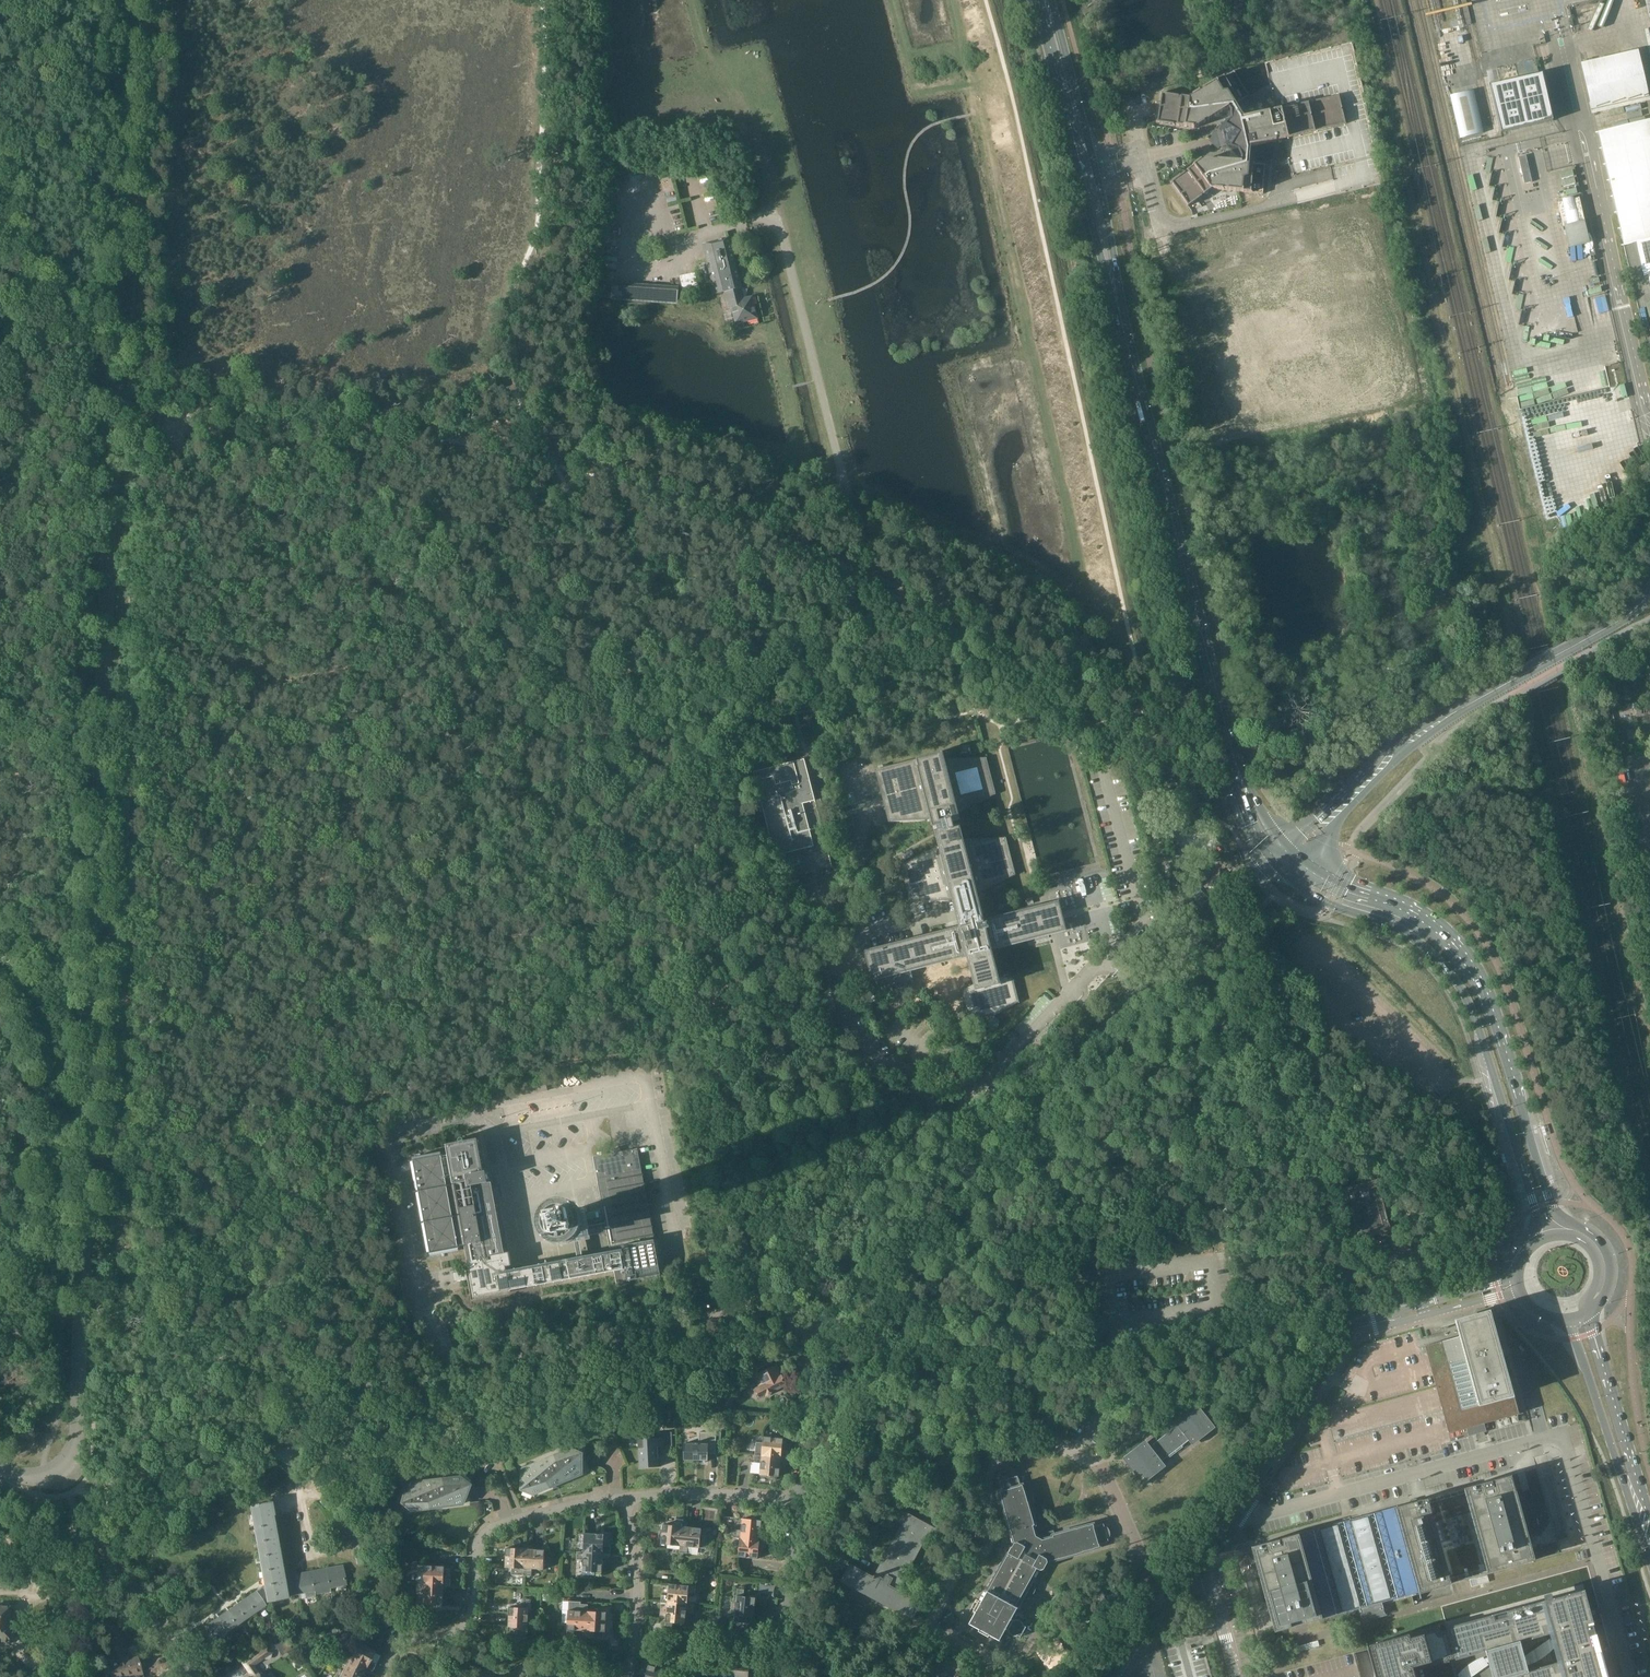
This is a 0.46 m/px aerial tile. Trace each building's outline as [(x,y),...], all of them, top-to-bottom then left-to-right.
[(1266,65),(1276,111),(1338,97),(1344,125),(1284,139),(1294,184),(1296,196),(1298,205),(1383,186),(1352,46),(1266,65)] [(1187,207),(1211,189),(1264,194),(1264,193),(1263,193),(1265,166),(1266,166),(1266,165),(1250,163),(1251,147),(1284,139),(1344,125),(1338,97),(1276,111),(1244,118),(1236,104),(1250,96),(1250,95),(1249,95),(1235,72),(1236,71),(1235,70),(1190,98),(1161,93),(1160,94),(1162,94),(1158,121),(1156,121),(1156,122),(1196,128),(1228,109),(1230,112),(1231,120),(1217,132),(1218,139),(1220,147),(1238,151),(1241,158),(1241,162),(1203,159),(1170,183),(1171,184),(1172,183),(1188,205),(1187,206),(1187,207)] [(1542,73),(1490,85),(1501,132),(1553,120),(1542,73)] [(1481,95),(1458,100),(1468,143),(1491,137),(1481,95)] [(1526,155),(1518,157),(1524,184),(1532,182),(1526,155)] [(1579,198),(1558,203),(1563,226),(1564,226),(1569,248),(1590,243),(1579,198)] [(1620,229),(1645,339),(1647,345),(1649,344),(1649,222),(1620,229)] [(744,298),(731,241),(704,247),(715,294),(724,292),(728,309),(732,308),(736,324),(758,319),(753,296),(744,298)] [(698,285),(696,273),(680,276),(683,289),(698,285)] [(612,299),(678,304),(679,290),(612,286),(612,287),(609,287),(609,298),(612,299)] [(1608,680),(1598,680),(1599,693),(1609,692),(1608,680)] [(1611,711),(1609,698),(1600,700),(1602,712),(1606,712),(1611,711)] [(1606,712),(1602,712),(1605,724),(1614,722),(1611,711),(1606,712)] [(1636,745),(1633,725),(1626,726),(1628,740),(1619,742),(1620,747),(1629,746),(1636,745)] [(739,746),(752,743),(749,730),(735,734),(739,746)] [(943,752),(932,755),(875,770),(889,822),(926,820),(931,819),(933,826),(936,826),(937,830),(935,831),(939,846),(936,847),(900,864),(910,902),(950,900),(952,899),(959,926),(864,950),(872,981),(878,979),(880,988),(877,988),(877,989),(911,980),(908,972),(967,956),(974,984),(962,990),(968,1015),(996,1015),(1019,1002),(1013,977),(999,977),(992,950),(1067,931),(1059,900),(1041,905),(1041,904),(997,915),(997,916),(984,919),(978,893),(980,892),(1016,874),(1006,837),(966,839),(964,840),(960,824),(954,826),(953,821),(961,819),(959,812),(962,811),(996,794),(987,758),(949,759),(945,760),(943,752)] [(809,873),(832,867),(805,759),(755,772),(776,856),(782,854),(783,854),(789,878),(809,873)] [(1187,875),(1180,882),(1184,886),(1182,888),(1189,894),(1193,889),(1187,884),(1191,880),(1187,875)] [(820,947),(812,949),(816,964),(824,962),(820,947)] [(829,983),(823,984),(825,993),(832,992),(829,983)] [(442,1154),(414,1159),(425,1221),(426,1228),(431,1253),(444,1251),(451,1250),(459,1248),(459,1246),(465,1245),(469,1265),(473,1285),(475,1297),(615,1271),(617,1283),(661,1275),(661,1273),(659,1261),(638,1148),(615,1153),(602,1155),(602,1152),(598,1153),(598,1156),(593,1157),(598,1183),(606,1222),(581,1227),(583,1237),(608,1232),(611,1251),(555,1261),(519,1268),(507,1270),(506,1266),(512,1265),(509,1252),(505,1253),(492,1182),(490,1182),(489,1182),(488,1179),(487,1174),(487,1171),(483,1171),(483,1169),(482,1164),(478,1139),(470,1141),(470,1140),(465,1141),(460,1142),(455,1143),(448,1145),(449,1155),(442,1156),(442,1154)] [(1345,1188),(1357,1233),(1359,1239),(1391,1230),(1377,1179),(1345,1188)] [(581,1223),(579,1211),(575,1212),(575,1211),(573,1211),(573,1212),(570,1213),(558,1215),(558,1218),(557,1218),(557,1221),(559,1221),(559,1224),(561,1236),(565,1235),(565,1237),(567,1236),(567,1240),(574,1238),(574,1239),(580,1238),(580,1237),(583,1237),(581,1227),(581,1223)] [(1422,1337),(1425,1347),(1435,1383),(1444,1415),(1446,1423),(1449,1433),(1451,1442),(1520,1423),(1525,1421),(1530,1420),(1517,1376),(1509,1378),(1503,1357),(1501,1350),(1505,1349),(1507,1356),(1509,1361),(1513,1360),(1501,1316),(1492,1319),(1490,1310),(1455,1320),(1457,1328),(1422,1337)] [(785,1336),(781,1340),(779,1342),(782,1345),(784,1343),(785,1343),(788,1340),(787,1338),(785,1336)] [(774,1368),(770,1370),(766,1363),(752,1370),(761,1387),(755,1390),(759,1398),(785,1384),(779,1372),(776,1373),(774,1368)] [(1166,1466),(1162,1461),(1189,1440),(1193,1445),(1216,1427),(1195,1401),(1172,1419),(1177,1425),(1150,1446),(1146,1440),(1123,1458),(1143,1484),(1166,1466)] [(41,1431),(41,1430),(34,1424),(25,1434),(34,1442),(39,1436),(38,1434),(41,1431)] [(659,1457),(659,1447),(666,1446),(673,1446),(672,1432),(658,1433),(658,1438),(638,1439),(640,1468),(650,1467),(660,1467),(659,1457)] [(684,1453),(684,1460),(701,1460),(708,1460),(708,1458),(709,1454),(716,1454),(716,1443),(721,1443),(721,1432),(716,1432),(710,1432),(703,1432),(703,1444),(699,1444),(699,1443),(694,1443),(685,1443),(684,1453)] [(757,1442),(755,1454),(772,1456),(782,1458),(788,1459),(789,1451),(782,1450),(784,1438),(764,1436),(763,1442),(757,1442)] [(534,1494),(553,1486),(582,1473),(583,1453),(572,1448),(523,1469),(523,1489),(534,1494)] [(780,1476),(782,1458),(772,1456),(755,1454),(754,1462),(761,1463),(760,1474),(780,1476)] [(1467,1579),(1487,1573),(1559,1553),(1556,1542),(1532,1548),(1528,1537),(1539,1534),(1550,1519),(1536,1469),(1525,1472),(1530,1489),(1522,1491),(1520,1484),(1517,1473),(1511,1475),(1443,1493),(1467,1579)] [(1032,1588),(1031,1587),(1040,1570),(1044,1569),(1048,1562),(1100,1547),(1099,1545),(1109,1542),(1108,1540),(1109,1539),(1109,1538),(1109,1537),(1109,1536),(1110,1535),(1110,1534),(1109,1533),(1109,1532),(1109,1531),(1109,1530),(1108,1530),(1108,1529),(1106,1528),(1105,1527),(1104,1526),(1104,1524),(1094,1527),(1093,1524),(1055,1535),(1054,1531),(1047,1532),(1042,1540),(1036,1536),(1040,1528),(1038,1523),(1034,1524),(1023,1485),(1020,1486),(1018,1476),(1015,1477),(1014,1477),(1014,1476),(1013,1476),(1012,1476),(1011,1476),(1010,1476),(1009,1476),(1008,1476),(1007,1476),(1006,1477),(1005,1477),(1005,1478),(1004,1478),(1003,1479),(1003,1480),(1002,1481),(1000,1481),(1003,1490),(1000,1491),(1004,1508),(1011,1532),(1012,1531),(1015,1542),(1001,1567),(999,1565),(992,1578),(994,1580),(982,1602),(980,1601),(974,1611),(976,1612),(970,1623),(980,1629),(982,1626),(992,1632),(990,1634),(1000,1640),(1006,1629),(1009,1630),(1009,1631),(1009,1632),(1010,1632),(1011,1633),(1011,1634),(1012,1634),(1013,1635),(1014,1635),(1015,1636),(1016,1636),(1018,1636),(1018,1635),(1021,1636),(1026,1627),(1023,1625),(1023,1624),(1023,1623),(1022,1623),(1022,1622),(1021,1621),(1020,1621),(1019,1620),(1018,1620),(1017,1620),(1016,1620),(1015,1620),(1014,1621),(1011,1619),(1017,1608),(1018,1609),(1024,1599),(1025,1599),(1026,1599),(1027,1599),(1028,1598),(1029,1598),(1029,1597),(1031,1596),(1031,1595),(1031,1594),(1032,1593),(1032,1592),(1032,1591),(1032,1590),(1032,1589),(1032,1588)] [(406,1483),(400,1503),(409,1510),(430,1508),(434,1507),(461,1504),(468,1485),(458,1477),(406,1483)] [(1385,1614),(1382,1602),(1467,1579),(1443,1493),(1417,1501),(1416,1498),(1411,1499),(1412,1502),(1359,1517),(1299,1533),(1252,1546),(1254,1557),(1249,1559),(1250,1563),(1256,1562),(1269,1608),(1275,1632),(1322,1619),(1360,1608),(1363,1620),(1385,1614)] [(271,1502),(251,1506),(252,1513),(266,1590),(258,1595),(264,1604),(268,1601),(287,1598),(286,1595),(298,1593),(295,1576),(283,1578),(272,1515),(273,1514),(271,1502)] [(874,1577),(851,1565),(843,1580),(913,1618),(921,1603),(897,1590),(926,1536),(932,1539),(937,1530),(902,1511),(897,1520),(904,1523),(876,1575),(875,1574),(874,1577)] [(362,1512),(355,1513),(356,1520),(358,1526),(364,1525),(363,1518),(362,1512)] [(355,1513),(349,1514),(349,1518),(350,1521),(351,1527),(358,1526),(356,1520),(355,1513)] [(662,1544),(680,1546),(682,1536),(683,1526),(684,1519),(676,1518),(676,1525),(664,1524),(662,1544)] [(760,1539),(762,1520),(743,1518),(742,1530),(735,1529),(734,1537),(741,1538),(741,1539),(750,1540),(767,1541),(767,1540),(760,1539)] [(352,1535),(365,1532),(364,1525),(358,1526),(351,1527),(352,1535)] [(702,1528),(683,1526),(682,1536),(680,1546),(680,1552),(688,1553),(688,1546),(707,1548),(708,1535),(701,1535),(702,1528)] [(354,1542),(367,1539),(365,1532),(352,1535),(354,1542)] [(605,1534),(585,1533),(584,1552),(594,1552),(594,1553),(604,1554),(611,1554),(611,1546),(604,1546),(605,1534)] [(355,1549),(368,1546),(367,1539),(354,1542),(355,1549)] [(767,1547),(767,1541),(750,1540),(741,1539),(739,1557),(758,1559),(760,1547),(767,1547)] [(356,1556),(361,1555),(366,1554),(369,1554),(368,1546),(355,1549),(356,1556)] [(507,1548),(506,1567),(512,1568),(512,1574),(524,1575),(526,1549),(507,1548)] [(545,1550),(526,1549),(524,1575),(532,1575),(532,1569),(544,1569),(545,1550)] [(603,1572),(604,1554),(594,1553),(594,1552),(584,1552),(577,1551),(577,1559),(584,1559),(583,1571),(603,1572)] [(425,1572),(425,1583),(434,1584),(434,1585),(444,1586),(451,1586),(452,1578),(445,1578),(445,1566),(419,1565),(418,1572),(425,1572)] [(342,1566),(326,1569),(330,1587),(337,1586),(337,1590),(346,1588),(345,1584),(346,1584),(342,1566)] [(326,1569),(311,1572),(314,1587),(314,1588),(314,1590),(315,1595),(331,1592),(330,1587),(326,1569)] [(311,1572),(295,1575),(295,1576),(298,1593),(306,1592),(307,1598),(316,1597),(315,1595),(314,1590),(314,1588),(314,1587),(311,1572)] [(443,1604),(444,1586),(434,1585),(434,1584),(425,1583),(418,1583),(417,1591),(424,1592),(424,1603),(443,1604)] [(696,1593),(696,1586),(670,1583),(669,1595),(662,1594),(661,1602),(668,1603),(678,1604),(678,1603),(688,1604),(689,1592),(696,1593)] [(756,1597),(744,1596),(745,1589),(738,1588),(734,1622),(747,1623),(748,1616),(754,1617),(756,1597)] [(1439,1625),(1377,1642),(1386,1676),(1423,1676),(1420,1669),(1451,1661),(1456,1676),(1460,1676),(1455,1659),(1487,1651),(1495,1676),(1608,1676),(1584,1589),(1446,1627),(1447,1629),(1441,1631),(1439,1625)] [(256,1592),(246,1599),(254,1612),(260,1608),(262,1612),(267,1608),(265,1605),(264,1604),(258,1595),(256,1592)] [(246,1599),(236,1605),(245,1618),(254,1612),(246,1599)] [(509,1626),(508,1633),(528,1634),(529,1627),(530,1601),(523,1600),(522,1607),(510,1607),(509,1626)] [(569,1610),(567,1636),(575,1637),(575,1630),(579,1630),(587,1631),(587,1621),(588,1621),(588,1611),(589,1604),(582,1604),(582,1601),(569,1601),(569,1610)] [(695,1605),(688,1604),(678,1603),(678,1604),(668,1603),(665,1628),(673,1629),(673,1622),(686,1624),(687,1612),(694,1613),(695,1605)] [(8,1644),(9,1636),(11,1635),(11,1630),(9,1629),(10,1617),(11,1616),(12,1611),(10,1610),(10,1607),(8,1606),(7,1605),(3,1605),(2,1606),(0,1606),(0,1644),(8,1644)] [(236,1605),(226,1612),(235,1625),(245,1618),(236,1605)] [(607,1612),(588,1611),(588,1621),(587,1621),(587,1631),(586,1637),(594,1638),(594,1631),(606,1632),(607,1612)] [(226,1612),(217,1619),(226,1632),(235,1625),(226,1612)] [(217,1619),(207,1626),(210,1630),(209,1631),(210,1633),(211,1632),(216,1639),(221,1635),(223,1638),(228,1635),(226,1632),(217,1619)] [(106,1627),(116,1662),(116,1664),(129,1660),(119,1624),(106,1627)] [(283,1637),(274,1644),(278,1649),(287,1643),(283,1637)] [(1172,1638),(1151,1676),(1212,1676),(1203,1645),(1190,1648),(1172,1638)] [(358,1641),(349,1658),(358,1663),(357,1663),(366,1668),(372,1671),(376,1664),(370,1661),(375,1650),(358,1641)] [(272,1653),(267,1647),(243,1663),(251,1674),(247,1676),(260,1676),(253,1666),(264,1659),(269,1659),(272,1657),(272,1653)] [(339,1676),(361,1676),(366,1668),(357,1663),(358,1663),(349,1658),(343,1655),(339,1662),(345,1665),(339,1676)] [(750,1660),(721,1657),(720,1676),(748,1676),(750,1660)] [(129,1660),(116,1664),(116,1662),(113,1663),(113,1664),(109,1666),(112,1676),(114,1676),(128,1673),(129,1676),(140,1676),(143,1676),(138,1658),(129,1660)] [(669,1670),(656,1666),(658,1660),(651,1658),(646,1676),(666,1676),(669,1670)]
